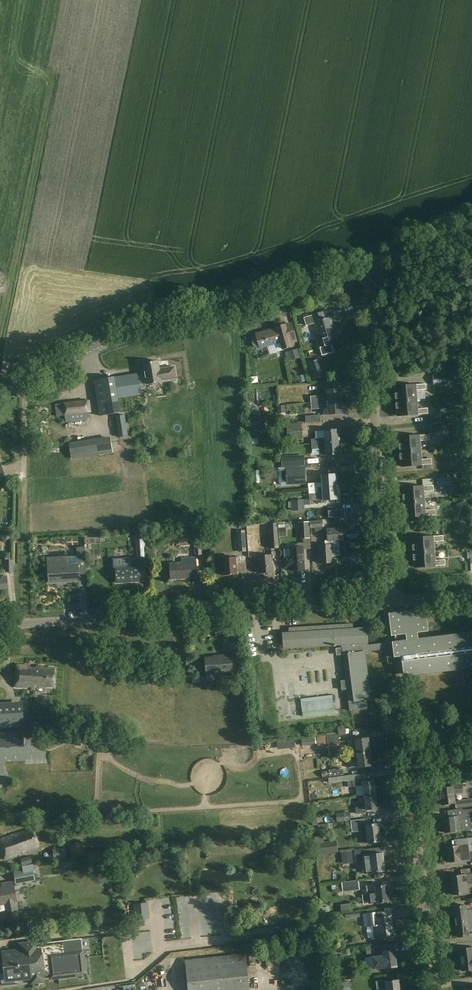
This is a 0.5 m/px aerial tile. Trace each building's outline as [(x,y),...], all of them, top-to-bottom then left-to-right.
[(325,319),(323,312),(304,317),(306,325),(315,322),(322,347),(337,343),(330,318),(325,319)] [(297,342),(292,324),(285,326),(285,325),(277,327),(277,329),(264,332),(256,334),(257,337),(253,338),(252,340),(254,346),(256,348),(259,347),(260,348),(268,346),(268,345),(281,342),(283,349),(291,347),(290,343),(297,342)] [(300,357),(298,350),(289,352),(291,360),(300,357)] [(159,369),(158,361),(143,364),(145,375),(139,376),(139,374),(114,378),(114,377),(94,380),(100,416),(120,413),(118,398),(142,394),(140,384),(147,383),(147,384),(161,382),(161,380),(176,378),(174,366),(159,369)] [(426,383),(395,385),(396,400),(417,399),(416,389),(426,389),(426,383)] [(305,404),(312,403),(341,401),(341,388),(327,389),(327,396),(305,398),(305,404)] [(396,400),(397,415),(428,413),(427,408),(417,408),(417,399),(396,400)] [(90,416),(88,400),(55,404),(57,417),(63,416),(64,422),(86,419),(86,417),(90,416)] [(312,403),(312,409),(328,408),(329,415),(342,414),(341,401),(312,403)] [(124,415),(115,417),(118,432),(126,431),(124,415)] [(301,436),(300,425),(288,426),(289,437),(301,436)] [(444,425),(433,425),(434,438),(444,437),(444,425)] [(311,444),(338,442),(337,429),(324,430),(325,438),(311,439),(311,444)] [(429,434),(399,436),(400,451),(420,450),(420,440),(430,439),(429,434)] [(69,445),(71,462),(114,456),(112,438),(69,445)] [(338,442),(311,444),(312,449),(325,448),(326,456),(339,455),(338,442)] [(400,451),(401,466),(431,464),(431,458),(421,459),(420,450),(400,451)] [(305,466),(304,456),(288,457),(288,467),(305,466)] [(306,484),(305,467),(281,468),(282,479),(287,478),(287,485),(306,484)] [(264,483),(263,471),(255,471),(256,483),(264,483)] [(309,488),(336,486),(335,474),(321,475),(322,483),(308,484),(309,488)] [(433,485),(403,487),(404,502),(424,500),(423,491),(433,490),(433,485)] [(336,486),(309,488),(309,494),(317,493),(318,501),(337,500),(336,486)] [(471,507),(471,505),(468,497),(459,502),(464,512),(471,507)] [(404,502),(405,516),(435,514),(435,509),(425,510),(424,500),(404,502)] [(294,511),(304,510),(304,501),(293,501),(294,511)] [(310,538),(309,521),(299,521),(300,538),(310,538)] [(279,548),(277,523),(270,524),(272,549),(279,548)] [(344,540),(343,528),(327,529),(328,541),(325,541),(326,545),(319,546),(319,553),(317,553),(318,561),(319,561),(320,563),(334,562),(333,555),(339,555),(338,541),(344,540)] [(246,551),(245,530),(238,531),(239,551),(246,551)] [(202,555),(201,534),(185,535),(186,543),(194,543),(195,556),(202,555)] [(442,535),(412,537),(413,552),(434,550),(433,541),(443,540),(442,535)] [(304,553),(303,543),(298,544),(298,547),(290,548),(290,554),(290,557),(285,557),(286,567),(291,567),(291,571),(305,570),(304,553)] [(78,565),(48,566),(49,582),(79,581),(79,575),(87,574),(85,547),(77,548),(78,565)] [(413,552),(414,567),(445,565),(444,559),(434,560),(434,550),(413,552)] [(273,572),(272,555),(258,556),(259,573),(273,572)] [(240,563),(240,556),(222,558),(224,576),(237,575),(236,563),(240,563)] [(197,578),(196,558),(182,559),(182,563),(170,564),(171,579),(197,578)] [(139,581),(138,566),(115,567),(116,583),(139,581)] [(8,588),(7,577),(2,578),(2,579),(0,579),(0,589),(8,588)] [(425,609),(389,613),(391,635),(395,635),(396,642),(368,645),(366,627),(353,629),(352,624),(289,628),(289,632),(282,633),(284,649),(342,645),(342,648),(336,648),(337,655),(343,654),(346,681),(341,681),(342,690),(347,689),(350,711),(367,709),(366,700),(371,699),(365,652),(386,650),(388,664),(402,662),(404,676),(471,668),(471,635),(471,632),(418,638),(417,632),(428,631),(425,609)] [(233,673),(231,656),(217,657),(217,658),(205,658),(206,673),(221,672),(221,673),(233,673)] [(43,666),(17,665),(16,687),(35,688),(35,686),(54,687),(55,668),(43,668),(43,666)] [(322,685),(333,684),(332,673),(321,675),(322,685)] [(283,718),(300,717),(299,682),(281,683),(283,718)] [(302,700),(304,719),(335,716),(333,696),(302,700)] [(23,702),(0,703),(0,729),(24,727),(23,702)] [(0,730),(0,745),(25,744),(24,729),(0,730)] [(356,746),(356,753),(370,752),(368,738),(355,740),(347,741),(348,747),(356,746)] [(343,745),(329,747),(329,756),(344,754),(343,745)] [(0,750),(0,790),(15,785),(2,750),(0,750)] [(372,766),(370,752),(356,753),(357,761),(350,762),(351,768),(358,767),(372,766)] [(309,777),(320,776),(319,759),(308,760),(309,777)] [(344,775),(343,769),(322,772),(322,778),(344,775)] [(363,785),(364,796),(376,794),(374,780),(363,782),(363,779),(361,779),(361,774),(330,778),(330,783),(348,781),(348,787),(363,785)] [(463,792),(462,784),(453,785),(453,787),(439,788),(442,805),(455,803),(454,794),(463,792)] [(378,808),(376,794),(364,796),(366,806),(356,808),(357,814),(367,813),(366,810),(378,808)] [(351,820),(350,812),(336,814),(337,822),(351,820)] [(462,820),(462,816),(443,818),(445,833),(464,830),(463,828),(471,827),(470,819),(462,820)] [(368,825),(367,819),(351,821),(352,832),(366,830),(367,843),(381,841),(379,823),(368,825)] [(32,828),(0,840),(0,846),(1,846),(3,852),(2,853),(4,860),(26,852),(25,851),(38,847),(32,828)] [(459,840),(460,845),(459,845),(447,847),(449,863),(461,861),(471,859),(471,839),(459,840)] [(337,840),(315,842),(316,854),(339,852),(337,840)] [(364,874),(371,873),(385,871),(383,853),(372,854),(371,849),(354,851),(355,862),(362,861),(364,874)] [(471,869),(471,874),(450,876),(453,895),(468,893),(467,883),(471,883),(471,868),(471,869)] [(35,877),(33,869),(15,872),(16,880),(35,877)] [(359,889),(358,881),(343,883),(344,891),(359,889)] [(13,882),(2,884),(3,888),(0,888),(0,904),(5,903),(9,922),(19,920),(16,901),(13,882)] [(378,886),(377,884),(366,885),(367,894),(362,894),(364,904),(389,901),(387,885),(378,886)] [(471,920),(471,916),(471,910),(466,910),(465,905),(454,906),(456,922),(471,920)] [(372,926),(374,938),(393,936),(390,916),(382,917),(381,912),(364,914),(365,927),(372,926)] [(456,922),(458,938),(469,936),(469,930),(471,930),(471,920),(456,922)] [(85,968),(81,939),(36,944),(36,943),(20,945),(21,951),(2,953),(5,974),(0,974),(1,983),(4,986),(19,984),(19,979),(32,978),(32,980),(35,980),(35,981),(40,981),(40,979),(43,979),(43,976),(44,976),(44,975),(50,974),(51,979),(80,975),(85,968)] [(388,951),(387,945),(376,946),(377,956),(372,956),(374,968),(385,967),(385,968),(397,967),(395,950),(388,951)] [(459,949),(462,971),(471,970),(471,947),(459,949)] [(245,954),(185,960),(188,989),(249,989),(245,954)] [(398,980),(386,981),(386,980),(376,981),(377,989),(387,988),(387,989),(400,989),(398,980)]
